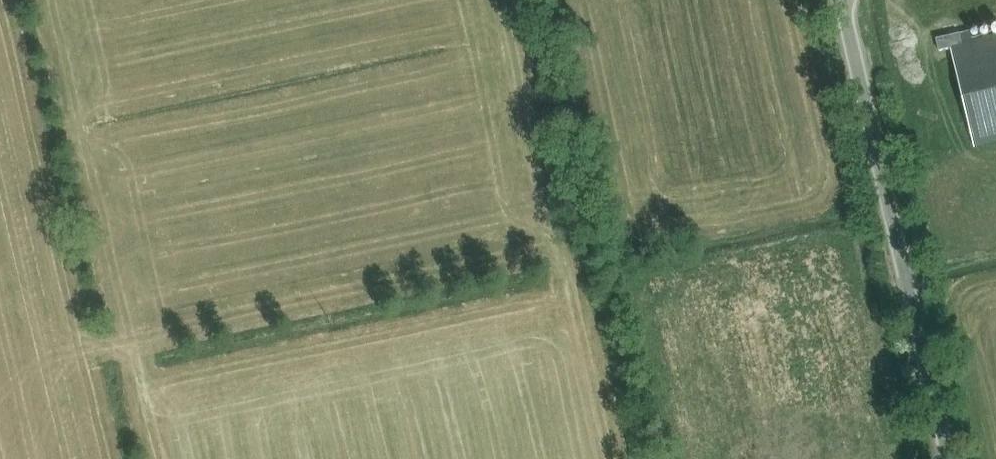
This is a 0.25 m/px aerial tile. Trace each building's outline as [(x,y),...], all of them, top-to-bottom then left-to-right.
[(970,41),(968,31),(943,37),(946,48),(958,45),(982,143),(995,139),(995,35),(970,41)]
